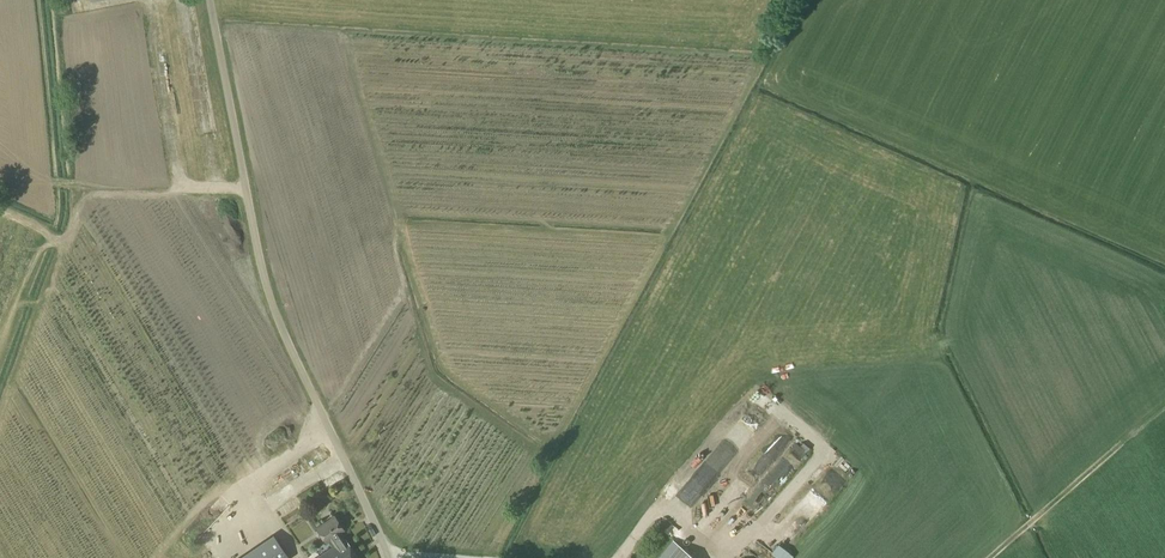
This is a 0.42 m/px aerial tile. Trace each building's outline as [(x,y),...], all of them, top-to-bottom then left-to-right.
[(753,411),(759,406),(752,398),(746,403),(753,411)] [(799,460),(813,448),(809,443),(794,455),(799,460)] [(799,505),(778,525),(790,537),(819,510),(807,497),(799,505)] [(677,500),(666,507),(673,520),(685,513),(677,500)] [(311,517),(306,520),(300,511),(281,524),(288,535),(303,525),(307,532),(317,525),(311,517)] [(335,546),(344,539),(340,534),(344,531),(334,516),(316,528),(326,543),(331,540),(335,546)] [(249,536),(255,544),(272,531),(266,524),(249,536)] [(274,535),(240,557),(289,557),(274,535)] [(333,547),(317,557),(358,557),(345,539),(344,539),(335,546),(333,547)] [(674,541),(660,557),(695,557),(674,541)]
